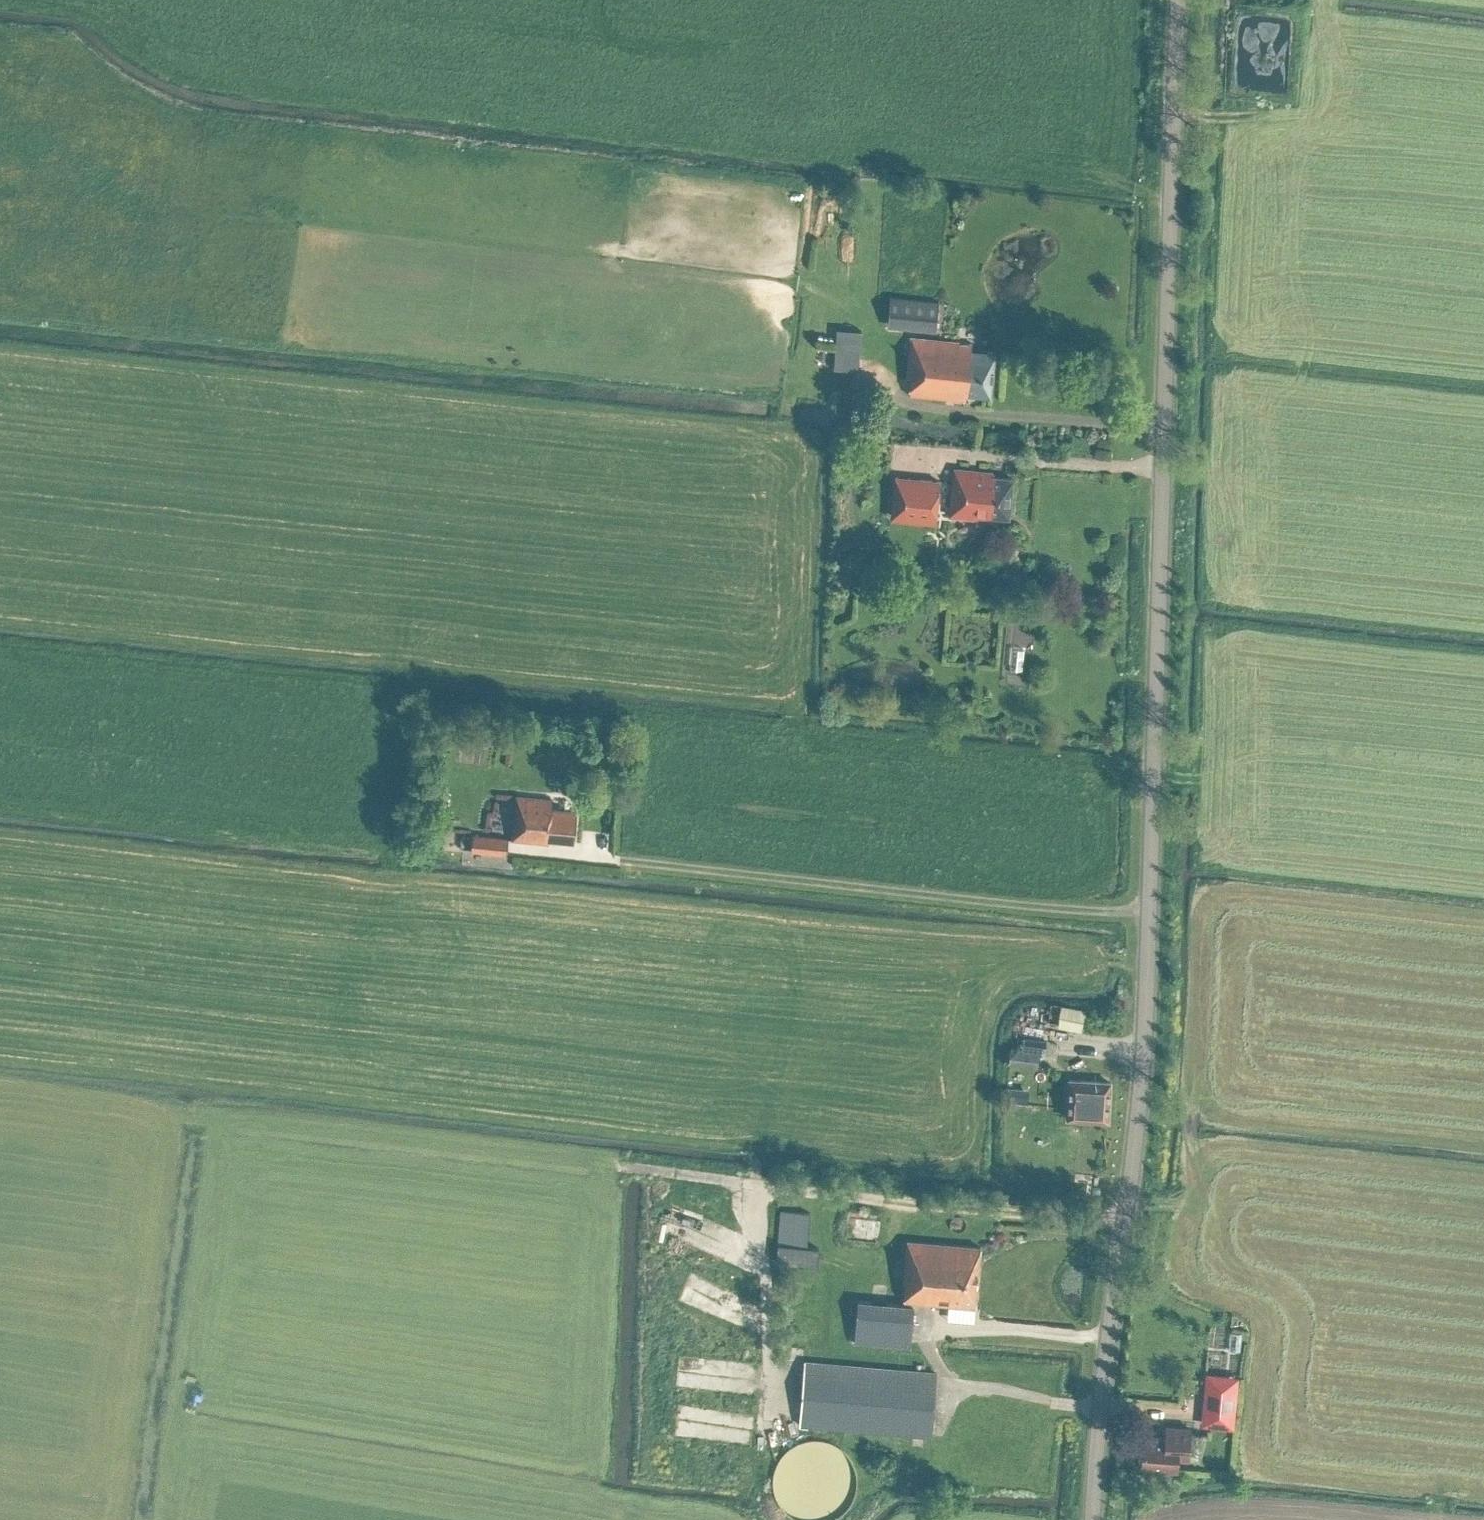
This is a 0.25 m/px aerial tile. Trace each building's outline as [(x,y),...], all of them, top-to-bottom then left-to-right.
[(932,325),(934,299),(889,294),(887,321),(932,325)] [(861,329),(836,327),(832,366),(857,368),(861,329)] [(989,394),(994,350),(971,348),(971,341),(911,335),(906,376),(910,377),(908,392),(965,397),(966,391),(989,394)] [(870,386),(846,384),(845,400),(869,402),(870,386)] [(840,389),(831,388),(830,397),(840,397),(840,389)] [(1007,515),(1012,476),(990,474),(991,470),(958,466),(956,480),(952,479),(948,513),(991,518),(991,514),(1007,515)] [(936,522),(939,478),(893,474),(890,518),(936,522)] [(572,840),(575,808),(550,806),(551,797),(516,793),(511,836),(547,840),(547,837),(572,840)] [(433,830),(419,829),(418,842),(432,843),(433,830)] [(507,835),(473,832),(471,849),(505,852),(507,835)] [(1064,1001),(1062,1023),(1086,1026),(1089,1004),(1064,1001)] [(1036,1064),(1038,1048),(1010,1044),(1008,1060),(1036,1064)] [(1080,1077),(1079,1096),(1067,1096),(1066,1115),(1078,1116),(1107,1118),(1109,1079),(1080,1077)] [(1020,1101),(1021,1086),(1006,1084),(1004,1100),(1020,1101)] [(974,1304),(979,1244),(906,1238),(902,1280),(904,1280),(903,1298),(908,1298),(907,1302),(857,1298),(853,1338),(909,1343),(913,1299),(974,1304)] [(815,1262),(816,1243),(776,1241),(775,1260),(815,1262)] [(931,1433),(936,1370),(804,1359),(798,1422),(931,1433)] [(1236,1387),(1203,1384),(1201,1408),(1234,1411),(1236,1387)] [(1142,1433),(1140,1466),(1176,1469),(1177,1457),(1187,1458),(1190,1425),(1164,1423),(1163,1435),(1142,1433)]
